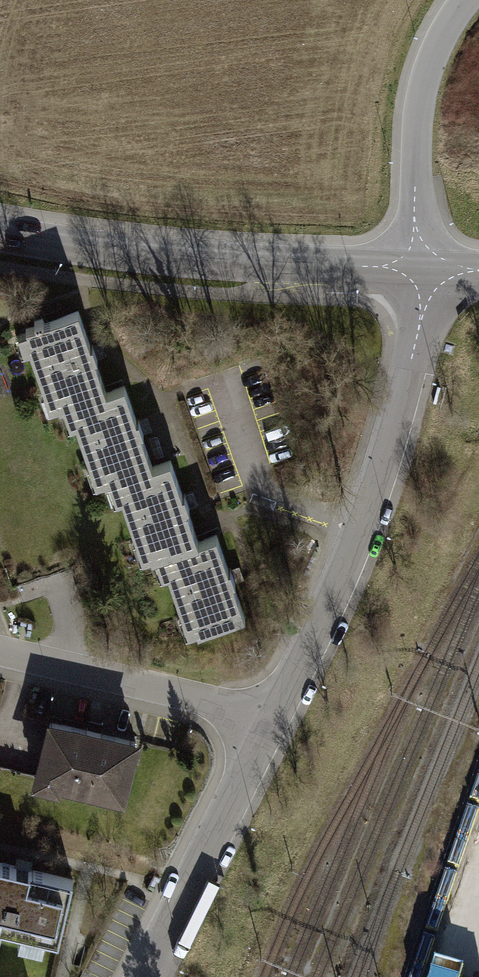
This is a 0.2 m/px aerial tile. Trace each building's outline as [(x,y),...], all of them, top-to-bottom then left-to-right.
[(81,310),(18,330),(48,411),(69,405),(93,485),(112,479),(141,562),(162,555),(191,637),(238,620),(219,532),(185,540),(166,453),(143,462),(123,386),(103,391),(81,310)] [(147,734),(56,713),(42,771),(133,793),(147,734)] [(17,938),(18,931),(76,944),(91,882),(40,870),(0,860),(0,933),(17,938)]
